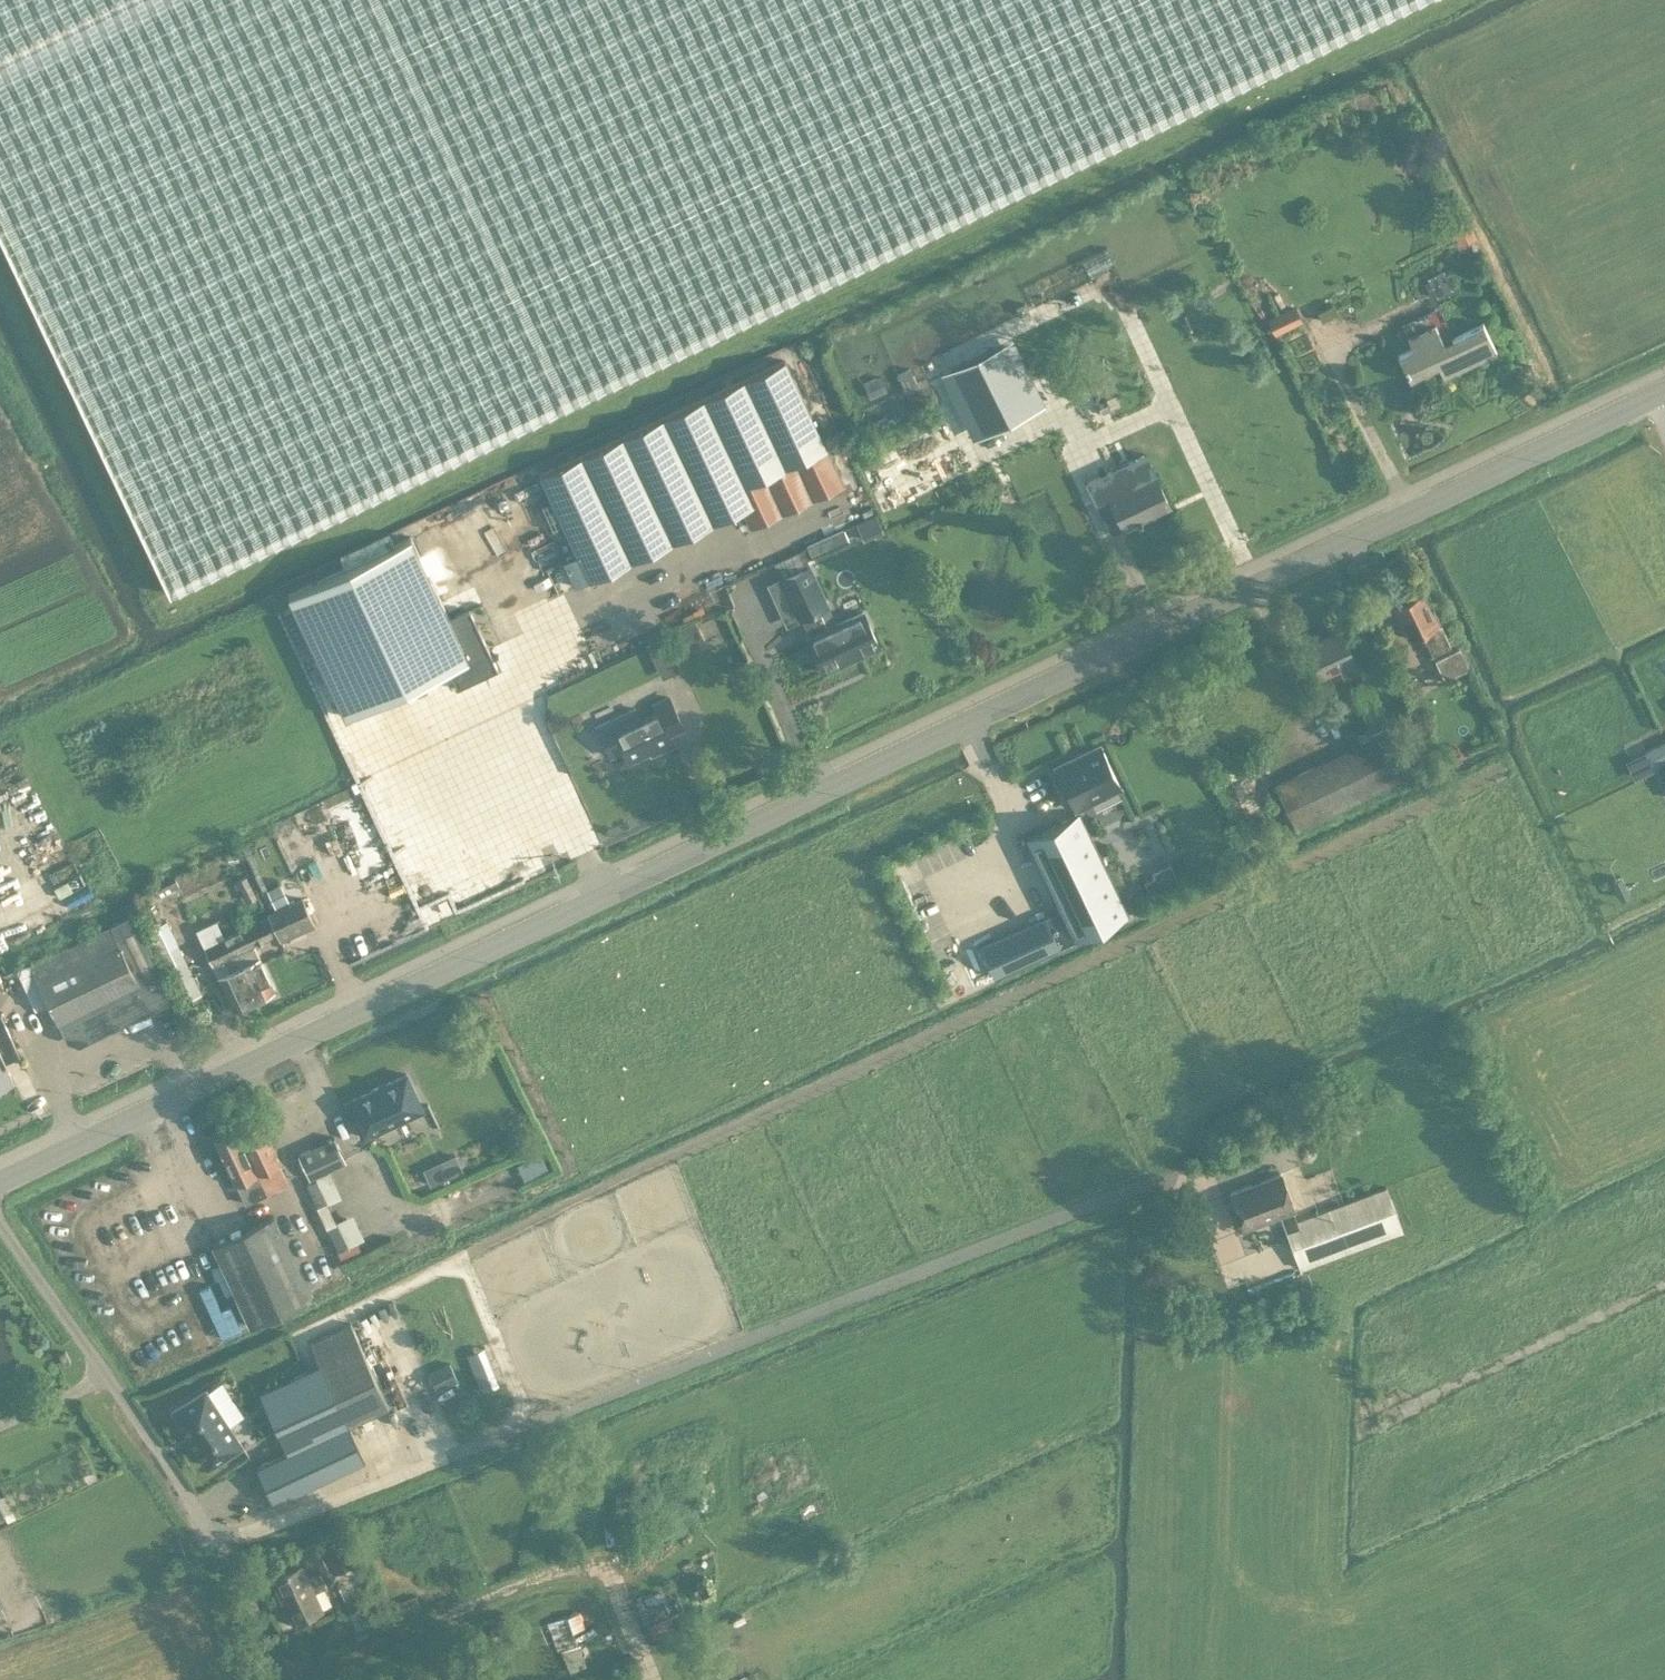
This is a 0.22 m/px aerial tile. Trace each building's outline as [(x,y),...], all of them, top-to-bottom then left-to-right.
[(170,584),(557,401),(1400,0),(0,0),(0,226),(170,584)] [(1477,232),(1471,220),(1458,226),(1464,239),(1477,232)] [(1296,297),(1269,311),(1277,327),(1304,313),(1296,297)] [(1414,340),(1399,348),(1410,371),(1438,357),(1444,369),(1497,343),(1484,315),(1444,334),(1436,317),(1409,330),(1414,340)] [(1003,337),(953,361),(985,425),(1034,401),(1003,337)] [(785,352),(656,412),(702,520),(744,500),(752,518),(844,475),(785,352)] [(1099,397),(1104,408),(1112,404),(1107,393),(1099,397)] [(702,520),(656,412),(583,447),(632,553),(702,520)] [(1171,499),(1146,446),(1087,473),(1112,526),(1125,520),(1128,526),(1148,517),(1145,511),(1171,499)] [(632,553),(583,447),(541,467),(591,572),(632,553)] [(850,533),(845,522),(808,539),(813,550),(850,533)] [(448,661),(458,681),(499,662),(470,601),(450,610),(411,528),(288,586),(346,709),(448,661)] [(801,611),(803,610),(812,628),(809,629),(825,664),(880,638),(864,604),(828,621),(819,603),(829,598),(810,558),(782,571),(801,611)] [(1423,624),(1433,646),(1452,638),(1434,601),(1428,604),(1421,584),(1396,596),(1411,630),(1423,624)] [(1357,722),(1383,709),(1363,668),(1363,669),(1355,652),(1356,652),(1341,622),(1301,641),(1316,672),(1325,667),(1334,686),(1338,683),(1357,722)] [(1462,640),(1436,652),(1446,672),(1471,660),(1462,640)] [(598,718),(612,748),(624,742),(629,752),(657,739),(659,742),(674,735),(670,725),(684,719),(670,689),(655,697),(659,704),(642,713),(636,700),(598,718)] [(1390,719),(1362,733),(1276,776),(1299,822),(1412,765),(1390,719)] [(1121,779),(1115,766),(1101,737),(1057,759),(1077,801),(1121,779)] [(1664,753),(1664,739),(1649,746),(1655,758),(1664,753)] [(487,769),(439,786),(443,798),(492,781),(487,769)] [(1081,806),(1029,832),(1062,900),(1076,930),(1077,932),(1129,907),(1081,806)] [(152,875),(158,887),(178,878),(173,866),(152,875)] [(270,909),(226,929),(255,992),(276,982),(255,936),(278,926),(281,933),(315,917),(303,890),(269,906),(270,909)] [(995,967),(1076,930),(1062,900),(981,938),(995,967)] [(58,1014),(67,1010),(75,1026),(86,1030),(174,987),(135,906),(30,957),(58,1014)] [(200,926),(218,920),(213,907),(195,913),(200,926)] [(201,985),(167,912),(150,920),(184,993),(201,985)] [(255,992),(226,929),(205,939),(234,1002),(255,992)] [(14,1071),(3,1047),(17,1040),(2,1006),(0,1007),(0,1078),(14,1071)] [(424,1101),(407,1065),(348,1093),(364,1129),(424,1101)] [(259,1110),(237,1120),(268,1186),(289,1176),(280,1156),(281,1155),(259,1110)] [(268,1186),(237,1120),(215,1131),(236,1176),(238,1176),(247,1196),(268,1186)] [(299,1146),(311,1170),(346,1153),(335,1129),(299,1146)] [(453,1143),(429,1152),(434,1165),(458,1156),(453,1143)] [(1281,1207),(1301,1259),(1403,1221),(1387,1179),(1298,1213),(1294,1202),(1296,1201),(1282,1165),(1261,1172),(1262,1175),(1254,1178),(1253,1176),(1232,1184),(1245,1220),(1281,1207)] [(313,1289),(275,1208),(214,1236),(252,1318),(313,1289)] [(241,1320),(229,1292),(219,1297),(208,1272),(197,1276),(209,1303),(203,1305),(215,1332),(241,1320)] [(289,1444),(258,1459),(268,1482),(274,1494),(365,1450),(349,1416),(391,1397),(353,1317),(313,1336),(321,1354),(260,1383),(289,1444)] [(60,1347),(65,1357),(72,1354),(66,1344),(60,1347)] [(243,1436),(229,1416),(245,1406),(223,1373),(208,1382),(207,1380),(174,1401),(210,1457),(243,1436)] [(1388,1422),(1401,1415),(1395,1403),(1381,1410),(1388,1422)] [(346,1525),(320,1538),(334,1566),(360,1554),(346,1525)] [(316,1584),(328,1578),(321,1564),(329,1560),(317,1534),(296,1544),(302,1557),(273,1570),(294,1615),(324,1601),(316,1584)] [(641,1600),(649,1619),(672,1609),(662,1587),(652,1591),(653,1596),(641,1600)] [(423,1599),(418,1588),(396,1597),(401,1608),(423,1599)] [(550,1634),(573,1627),(566,1603),(542,1610),(550,1634)]
